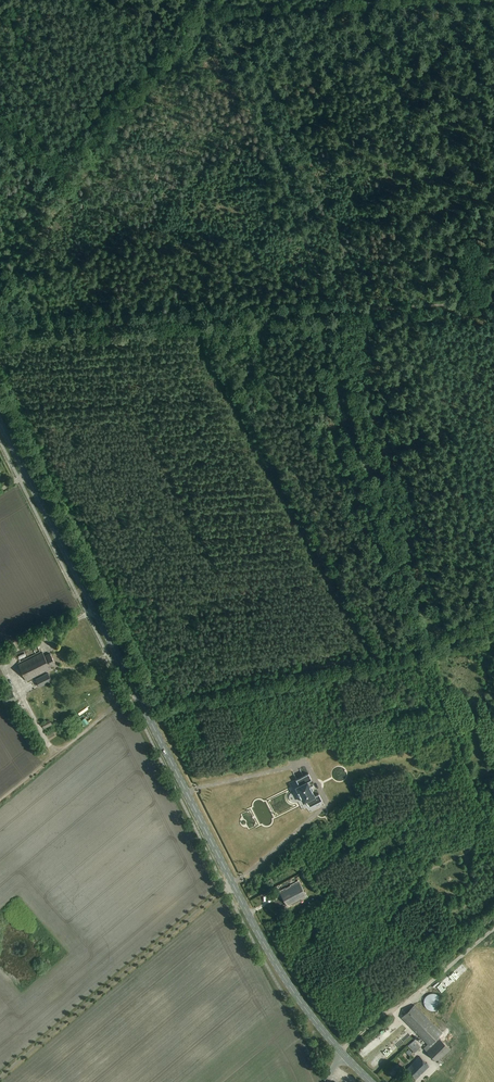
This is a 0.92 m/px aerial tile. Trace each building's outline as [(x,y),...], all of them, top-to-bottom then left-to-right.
[(45,657),(43,653),(18,665),(27,681),(51,669),(50,668),(56,665),(50,654),(45,657)] [(48,673),(36,679),(40,687),(52,681),(48,673)] [(39,691),(52,685),(50,682),(38,688),(39,691)] [(13,691),(3,697),(6,701),(16,696),(13,691)] [(42,723),(44,728),(52,724),(49,719),(42,723)] [(319,801),(321,800),(322,800),(319,794),(314,796),(312,791),(313,791),(312,790),(313,790),(311,786),(310,787),(310,786),(309,786),(307,781),(311,779),(308,773),(296,779),(299,785),(296,787),(301,798),(302,797),(310,806),(309,806),(310,806),(314,804),(315,805),(317,805),(318,805),(319,804),(320,802),(319,801)] [(299,882),(282,891),(280,892),(287,905),(306,895),(299,882)] [(437,994),(435,993),(431,993),(429,994),(426,996),(425,999),(424,1001),(424,1004),(426,1007),(428,1009),(431,1010),(434,1010),(437,1009),(439,1008),(441,1005),(441,1002),(441,999),(440,996),(437,994)] [(442,1033),(414,1004),(401,1017),(427,1044),(423,1048),(437,1062),(450,1049),(438,1037),(442,1033)] [(421,1048),(415,1040),(409,1045),(414,1053),(421,1048)] [(447,1067),(459,1056),(454,1051),(443,1062),(447,1067)] [(429,1065),(420,1056),(406,1069),(416,1079),(429,1065)]
